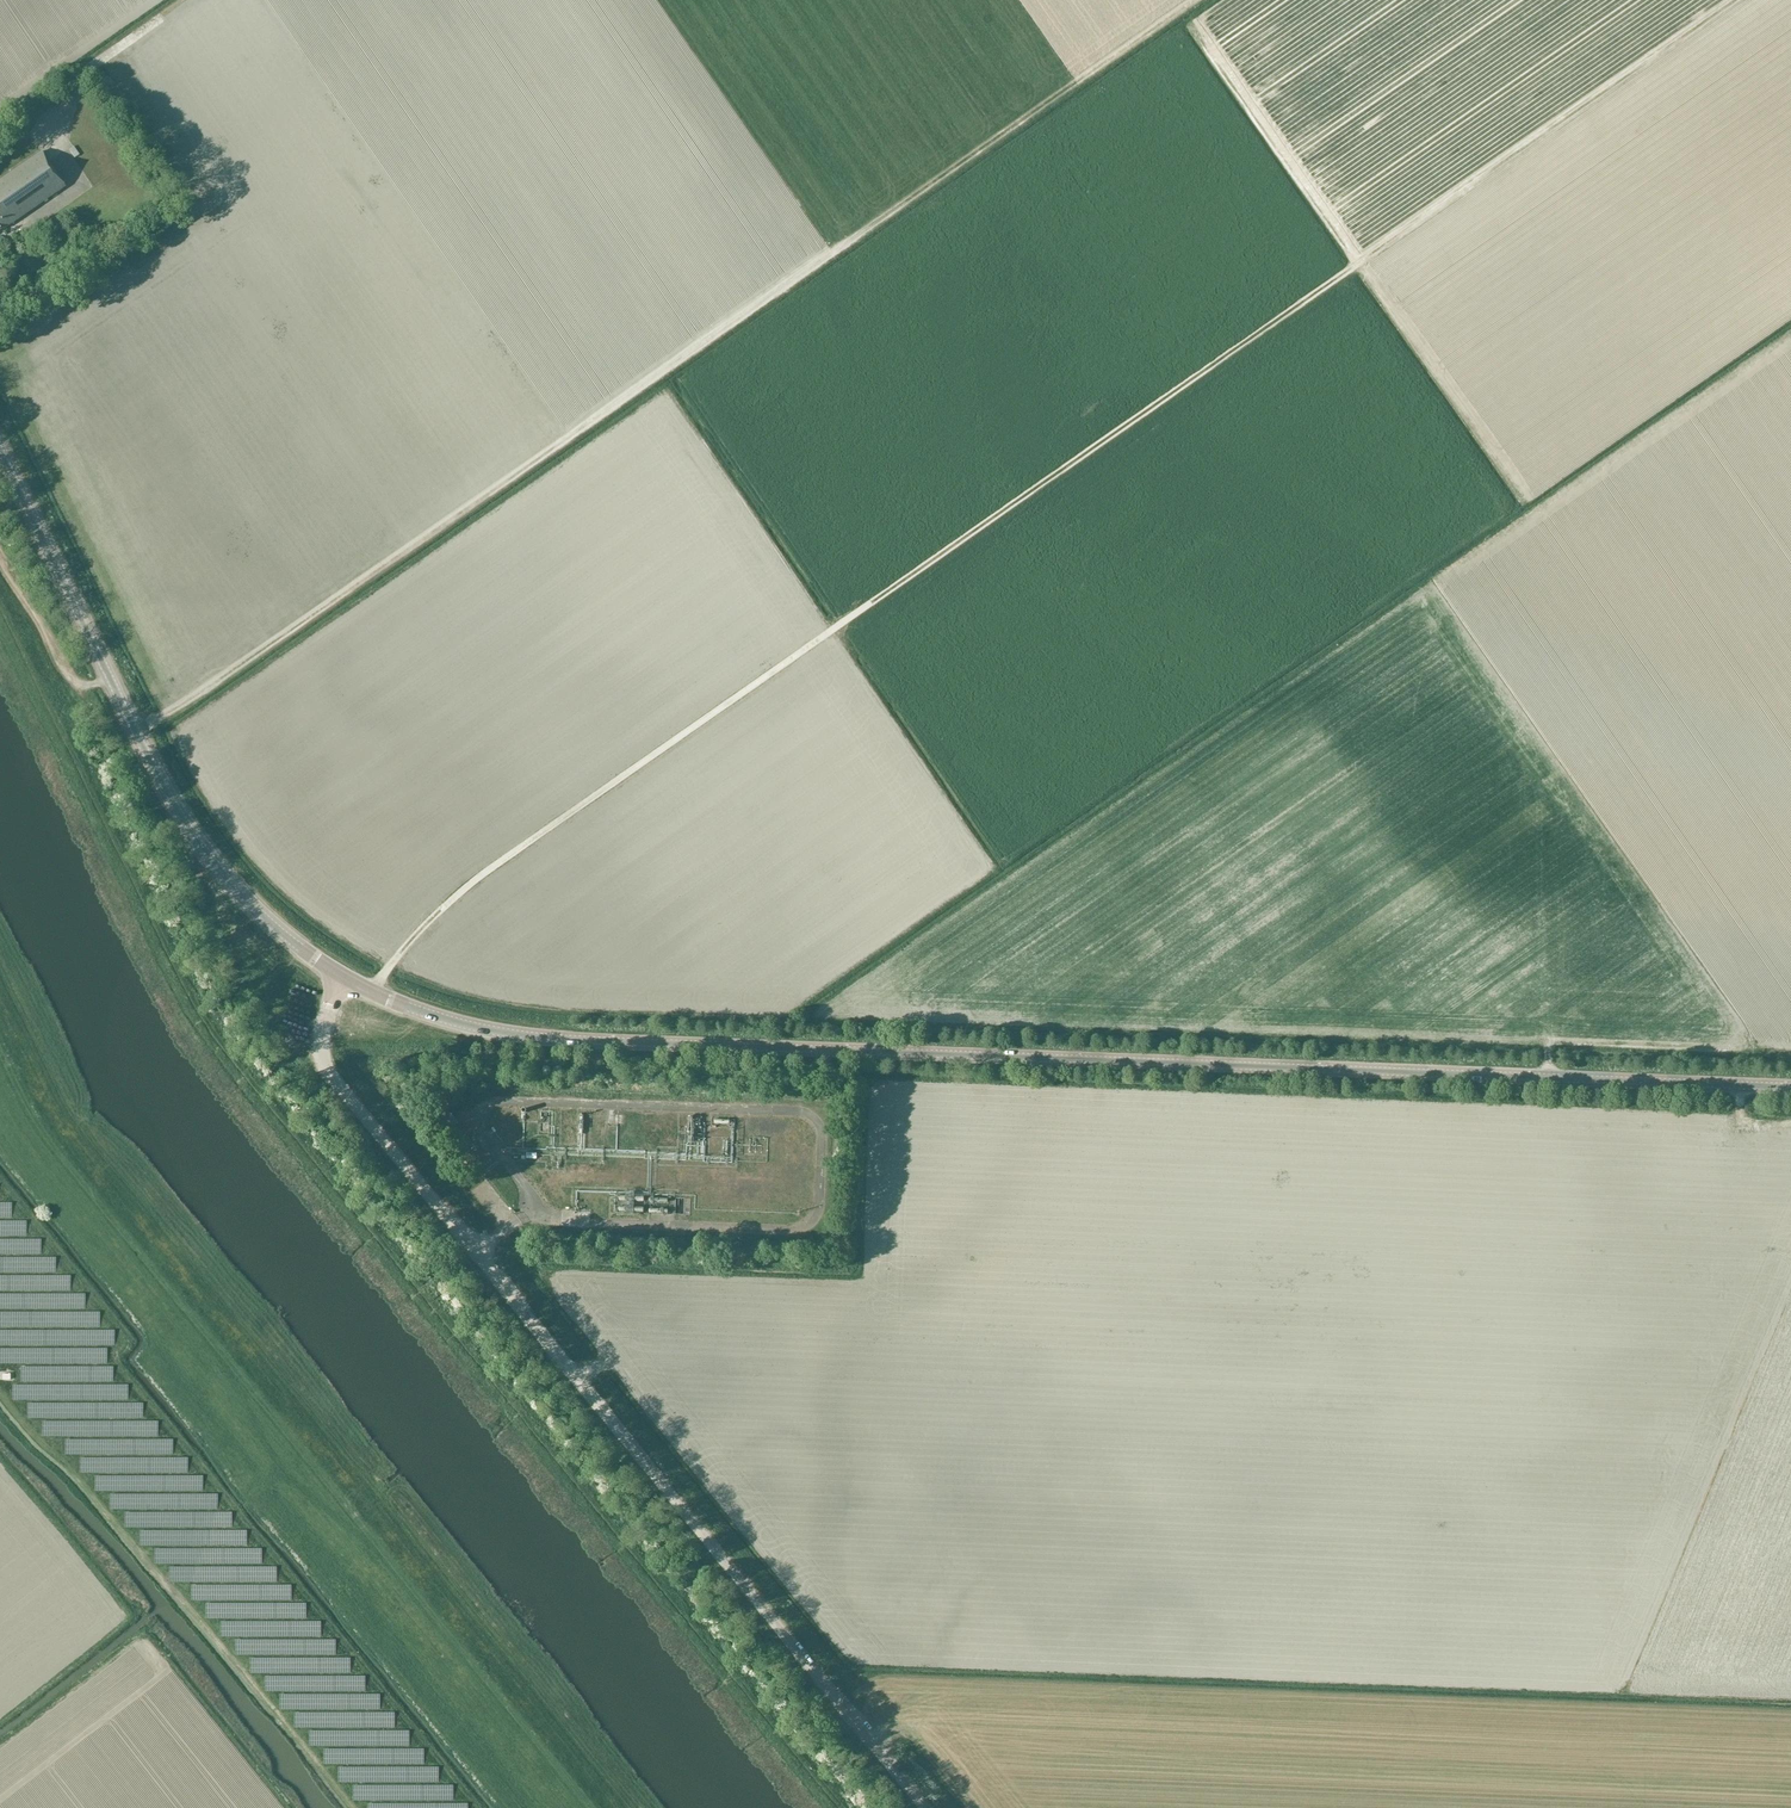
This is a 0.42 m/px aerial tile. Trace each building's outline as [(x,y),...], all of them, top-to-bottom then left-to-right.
[(79,155),(73,146),(71,148),(72,150),(70,152),(74,158),(79,155)] [(63,186),(40,152),(0,180),(0,229),(1,228),(3,230),(63,186)] [(296,1042),(291,1035),(284,1040),(290,1047),(296,1042)] [(451,1121),(459,1132),(464,1128),(455,1117),(451,1121)] [(664,1209),(672,1210),(673,1197),(665,1196),(664,1209)]
